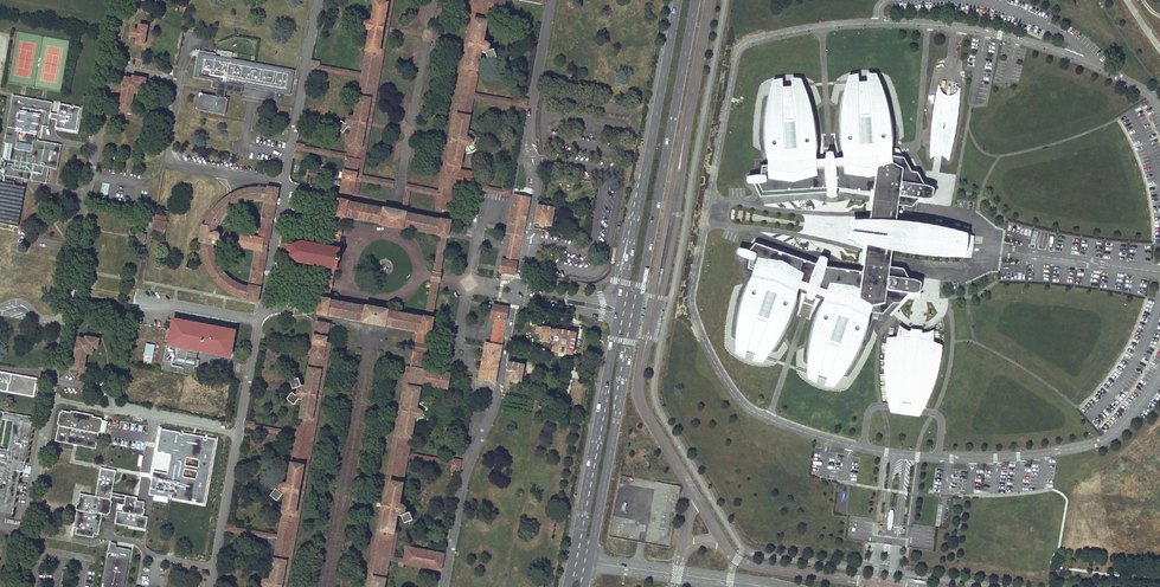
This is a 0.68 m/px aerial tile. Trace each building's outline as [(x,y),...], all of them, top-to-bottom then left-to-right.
[(371,6),(375,7),(372,23),(368,22),(364,23),(364,27),(367,29),(370,30),(362,74),(362,77),(354,117),(351,117),(347,118),(347,122),(345,124),(342,121),(336,127),(343,133),(348,127),(352,128),(347,154),(347,158),(341,192),(353,194),(388,0),(372,0),(371,6)] [(353,194),(357,195),(360,180),(361,175),(393,0),(388,0),(353,194)] [(435,210),(440,210),(440,209),(478,0),(473,0),(439,191),(438,196),(435,210)] [(440,209),(452,211),(457,185),(472,188),(473,184),(475,173),(460,170),(464,145),(468,145),(472,144),(472,141),(469,138),(466,137),(473,97),(474,93),(481,53),(486,53),(488,61),(497,58),(494,49),(490,51),(489,49),(489,45),(486,42),(483,42),(488,11),(503,14),(505,0),(478,0),(440,209)] [(925,8),(933,8),(932,0),(925,0),(925,8)] [(137,37),(136,43),(144,45),(147,26),(140,24),(139,30),(134,29),(132,36),(137,37)] [(199,53),(194,77),(218,82),(219,78),(266,87),(266,90),(290,95),(295,70),(215,55),(199,53)] [(312,60),(310,68),(318,69),(319,65),(320,62),(312,60)] [(319,65),(318,69),(362,77),(362,74),(319,65)] [(123,91),(120,108),(127,110),(126,112),(132,113),(134,107),(131,106),(134,93),(139,94),(141,87),(145,88),(146,78),(133,76),(133,78),(125,77),(124,83),(122,91),(123,91)] [(219,78),(218,82),(226,83),(266,90),(266,87),(219,78)] [(218,82),(215,96),(224,98),(226,83),(218,82)] [(934,189),(925,185),(904,158),(892,157),(889,115),(883,91),(869,92),(868,82),(858,83),(858,93),(844,94),(840,119),(843,159),(834,159),(833,154),(826,154),(825,160),(816,160),(814,119),(807,96),(793,97),(792,87),(782,87),(782,98),(768,98),(764,123),(768,163),(759,163),(758,176),(750,177),(750,184),(755,184),(761,196),(827,192),(828,196),(836,195),(837,188),(873,193),(870,219),(859,223),(857,240),(866,247),(863,272),(826,267),(827,260),(819,258),(817,262),(754,240),(746,250),(741,249),(739,255),(746,259),(745,271),(753,273),(739,310),(736,336),(750,340),(746,350),(756,353),(760,344),(773,349),(786,327),(798,289),(807,292),(806,298),(813,300),(816,295),(824,298),(811,334),(808,361),(821,365),(818,375),(828,378),(831,368),(845,373),(858,351),(870,312),(882,314),(894,303),(900,304),(910,293),(920,293),(921,283),(909,279),(903,269),(890,267),(892,251),(922,256),(971,258),(974,236),(935,226),(896,222),(898,205),(912,207),(920,199),(932,198),(934,189)] [(910,83),(909,91),(919,92),(919,84),(910,83)] [(941,89),(938,85),(931,121),(930,153),(950,156),(955,128),(960,88),(953,93),(947,92),(941,89)] [(199,93),(197,110),(225,115),(228,98),(224,98),(215,96),(199,93)] [(474,93),(473,97),(518,105),(518,101),(474,93)] [(4,142),(12,143),(9,159),(1,157),(0,163),(0,223),(14,225),(21,185),(23,178),(46,182),(49,167),(54,168),(56,168),(61,144),(38,140),(40,124),(48,125),(52,102),(13,94),(4,142)] [(518,101),(518,105),(526,107),(527,99),(519,98),(518,101)] [(304,147),(303,150),(347,158),(347,154),(304,147)] [(309,164),(307,172),(318,174),(320,161),(317,160),(316,165),(309,164)] [(361,175),(360,180),(388,186),(385,200),(390,201),(393,181),(361,175)] [(407,184),(402,211),(406,212),(410,190),(438,196),(439,191),(407,184)] [(473,184),(472,188),(502,194),(503,189),(473,184)] [(14,225),(18,226),(25,186),(21,185),(14,225)] [(206,268),(211,274),(212,276),(214,279),(217,282),(227,292),(240,297),(244,298),(247,298),(247,300),(257,302),(263,275),(252,272),(249,286),(248,286),(243,285),(239,283),(235,281),(232,279),(228,276),(225,273),(222,270),(221,268),(218,264),(217,260),(215,256),(214,252),(213,249),(213,247),(213,244),(216,245),(217,240),(220,239),(221,235),(219,232),(220,227),(217,227),(218,223),(220,220),(222,217),(224,214),(227,211),(230,209),(233,206),(236,205),(239,203),(242,202),(247,200),(252,199),(256,199),(260,199),(257,214),(262,215),(273,217),(279,189),(258,185),(245,187),(232,192),(220,198),(212,208),(203,223),(199,243),(201,256),(206,268)] [(502,259),(500,271),(515,274),(518,262),(517,261),(522,235),(523,236),(530,198),(514,195),(507,232),(512,233),(507,260),(502,259)] [(339,199),(337,210),(449,231),(451,221),(442,219),(442,220),(406,214),(406,212),(402,211),(384,208),(384,209),(348,202),(348,201),(339,199)] [(538,205),(535,223),(552,226),(555,208),(554,208),(555,203),(548,201),(547,207),(538,205)] [(334,234),(332,247),(338,248),(341,235),(343,228),(342,228),(344,217),(345,217),(345,216),(381,222),(381,224),(403,228),(403,227),(439,233),(439,235),(441,235),(434,272),(433,272),(432,280),(426,316),(424,316),(424,317),(389,311),(389,310),(385,309),(385,310),(370,307),(366,306),(366,307),(330,300),(330,299),(329,299),(331,287),(332,287),(333,281),(332,280),(334,268),(328,267),(326,279),(325,279),(324,286),(325,286),(323,298),(321,298),(320,302),(432,323),(433,318),(432,317),(438,281),(439,282),(441,273),(440,273),(447,236),(448,237),(449,231),(337,210),(336,215),(338,215),(336,227),(335,227),(334,234)] [(155,215),(152,234),(162,235),(166,216),(155,215)] [(238,249),(235,265),(253,268),(263,270),(272,222),(262,220),(257,219),(254,232),(259,233),(259,237),(249,236),(250,232),(242,230),(241,234),(224,231),(222,243),(237,246),(236,249),(238,249)] [(282,243),(280,253),(290,254),(298,261),(328,267),(334,268),(337,268),(340,248),(338,248),(332,247),(302,241),(292,245),(282,243)] [(320,302),(318,313),(327,315),(327,314),(364,321),(363,322),(386,326),(386,325),(418,330),(415,342),(415,343),(416,343),(418,345),(417,348),(416,349),(414,349),(412,357),(410,366),(412,366),(424,368),(432,323),(320,302)] [(486,343),(479,378),(494,382),(501,346),(505,320),(506,320),(509,307),(493,304),(491,317),(495,318),(490,344),(486,343)] [(172,326),(169,345),(197,350),(230,356),(235,330),(174,319),(174,320),(172,326)] [(269,586),(282,586),(329,324),(317,322),(312,350),(308,349),(307,354),(311,355),(305,385),(301,384),(299,377),(290,380),(293,389),(297,387),(298,389),(297,393),(296,395),(292,392),(287,398),(294,404),(298,398),(303,399),(297,433),(296,437),(288,484),(285,484),(281,485),(280,489),(279,489),(278,490),(276,488),(270,495),(276,500),(283,491),(286,491),(279,535),(278,539),(277,541),(275,540),(276,539),(268,537),(268,540),(268,542),(269,544),(270,546),(271,547),(273,547),(274,548),(274,547),(276,547),(272,571),(265,570),(264,580),(263,584),(266,586),(269,586)] [(537,325),(535,332),(542,333),(540,340),(548,341),(549,335),(555,336),(552,351),(573,354),(576,332),(578,324),(569,322),(568,331),(556,329),(556,330),(550,329),(551,327),(537,325)] [(282,586),(286,586),(334,324),(329,324),(282,586)] [(897,337),(889,338),(886,358),(886,381),(890,408),(921,411),(933,384),(938,363),(940,345),(933,341),(933,330),(921,334),(921,331),(911,329),(910,332),(899,326),(897,337)] [(76,351),(72,369),(80,370),(80,372),(86,373),(87,367),(85,367),(87,353),(93,354),(94,347),(98,348),(99,338),(86,336),(86,338),(78,337),(77,344),(76,343),(75,351),(76,351)] [(147,343),(144,355),(153,356),(155,345),(147,343)] [(166,344),(162,369),(193,374),(197,350),(169,345),(166,344)] [(508,361),(505,383),(509,384),(509,379),(521,381),(525,364),(508,361)] [(367,586),(372,586),(412,366),(410,366),(407,365),(367,586)] [(372,586),(384,586),(389,560),(394,531),(397,514),(402,515),(405,522),(413,519),(410,511),(405,513),(405,510),(405,507),(402,505),(399,504),(408,457),(408,453),(414,424),(418,425),(423,423),(427,421),(428,418),(426,417),(427,416),(425,415),(426,414),(427,414),(427,413),(429,413),(429,409),(422,402),(418,401),(421,384),(447,389),(450,373),(424,368),(412,366),(372,586)] [(146,380),(148,371),(136,368),(134,377),(146,380)] [(0,371),(0,389),(34,395),(37,378),(0,371)] [(128,392),(127,401),(152,403),(153,394),(128,392)] [(0,410),(0,510),(3,511),(3,506),(6,507),(5,511),(13,513),(21,470),(21,466),(24,466),(32,424),(29,423),(29,419),(18,417),(17,421),(12,450),(12,451),(1,449),(2,448),(7,419),(7,415),(3,414),(3,411),(0,410)] [(61,410),(56,441),(74,444),(77,445),(96,448),(102,418),(93,416),(94,414),(71,410),(71,412),(61,410)] [(33,416),(3,411),(3,414),(7,415),(18,417),(29,419),(29,423),(32,424),(33,416)] [(253,424),(252,428),(296,437),(297,433),(253,424)] [(110,441),(106,465),(142,472),(146,447),(110,441)] [(72,454),(70,462),(74,463),(101,468),(116,470),(138,474),(141,475),(159,478),(160,475),(142,472),(106,465),(75,459),(77,445),(74,444),(72,454)] [(153,511),(172,514),(172,513),(181,514),(181,516),(199,519),(205,490),(206,487),(207,488),(208,482),(206,482),(210,458),(201,456),(202,453),(174,448),(173,451),(164,449),(160,475),(159,478),(153,511)] [(408,453),(408,457),(452,464),(453,461),(408,453)] [(452,464),(451,470),(459,471),(461,460),(453,458),(453,461),(452,464)] [(101,468),(98,484),(95,496),(80,493),(74,527),(77,528),(76,534),(93,537),(94,533),(99,534),(102,514),(108,515),(112,496),(125,499),(123,512),(117,511),(115,523),(146,529),(148,516),(142,515),(145,501),(137,500),(137,497),(134,496),(112,492),(116,470),(101,468)] [(655,483),(645,542),(670,547),(680,487),(675,487),(674,493),(667,492),(668,485),(655,483)] [(235,528),(234,531),(268,537),(276,539),(278,539),(279,535),(235,528)] [(394,531),(389,560),(399,562),(403,563),(404,558),(393,556),(398,532),(394,531)] [(403,563),(404,563),(441,570),(444,553),(407,546),(404,558),(403,563)] [(102,586),(124,586),(129,559),(108,555),(102,586)]
